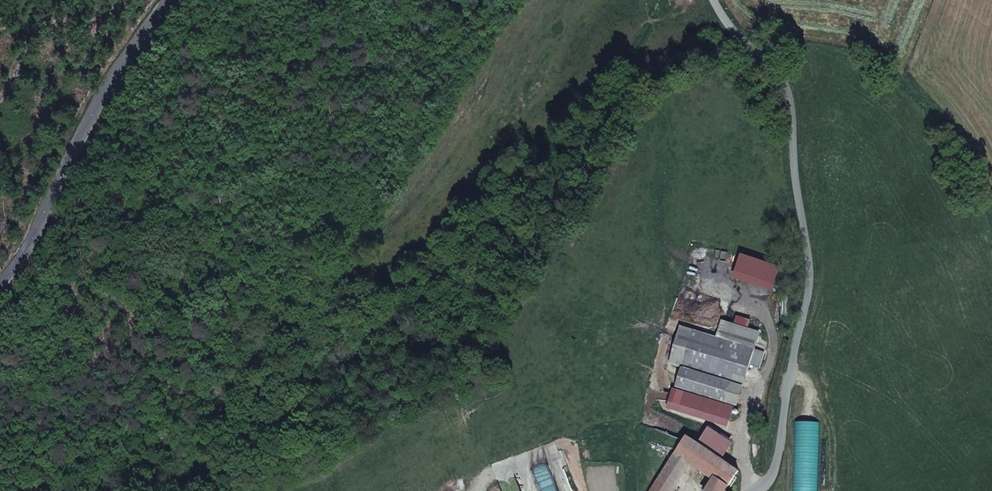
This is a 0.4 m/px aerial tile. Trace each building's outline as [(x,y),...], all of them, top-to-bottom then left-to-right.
[(730,277),(768,290),(776,265),(738,253),(730,277)] [(730,320),(722,336),(747,344),(760,348),(766,332),(730,320)] [(673,362),(687,366),(688,362),(698,328),(685,324),(673,362)] [(688,362),(736,378),(738,372),(747,344),(722,336),(698,328),(688,362)] [(766,366),(770,351),(760,348),(747,344),(738,372),(750,376),(755,362),(766,366)] [(687,366),(681,383),(730,398),(736,378),(688,362),(687,366)] [(750,376),(738,372),(736,378),(730,398),(742,402),(750,376)] [(681,385),(676,400),(734,418),(739,404),(681,385)] [(713,426),(704,444),(723,457),(735,440),(713,426)] [(740,470),(723,457),(704,444),(691,434),(682,448),(679,452),(694,463),(711,475),(709,478),(716,483),(710,490),(729,490),(727,490),(740,470)] [(666,472),(664,475),(680,485),(694,463),(679,452),(666,472)] [(680,485),(664,475),(653,490),(676,490),(680,485)]
